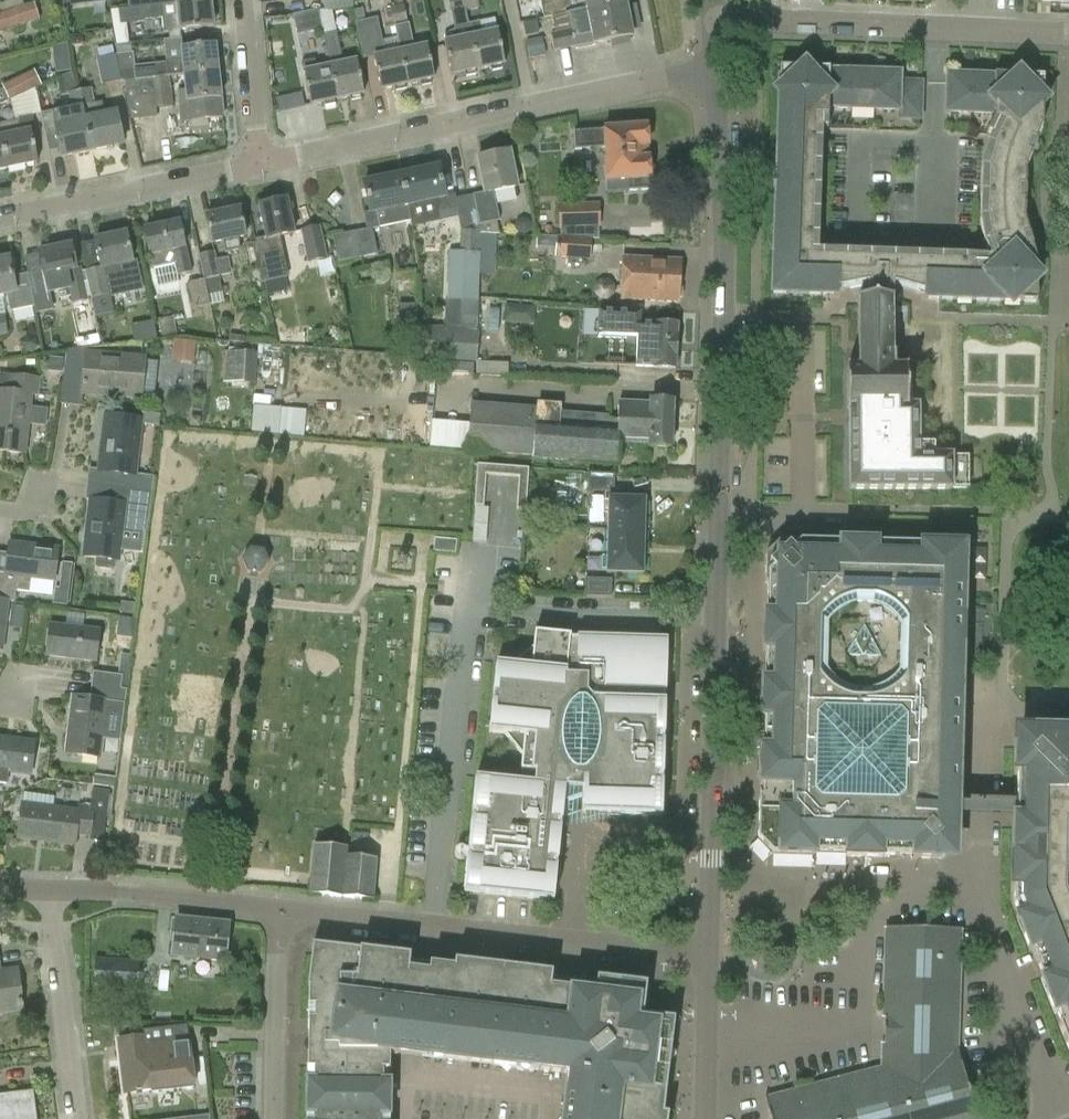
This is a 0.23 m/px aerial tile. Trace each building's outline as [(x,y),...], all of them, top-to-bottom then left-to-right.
[(24,6),(1,14),(0,14),(0,34),(40,21),(39,19),(49,15),(51,25),(63,23),(60,10),(63,8),(62,0),(41,0),(34,3),(24,6)] [(24,6),(22,0),(10,0),(0,3),(0,9),(1,14),(24,6)] [(169,40),(181,39),(180,30),(213,26),(210,0),(207,0),(129,8),(111,10),(113,26),(144,22),(144,20),(162,18),(163,31),(168,31),(169,40)] [(324,10),(353,7),(352,0),(323,0),(324,10)] [(452,15),(455,30),(444,35),(445,42),(444,43),(451,77),(464,74),(465,77),(475,75),(474,72),(478,71),(468,24),(466,12),(463,0),(449,0),(452,15)] [(466,12),(478,10),(476,0),(463,0),(466,12)] [(544,19),(552,17),(552,18),(625,3),(624,0),(540,0),(544,19)] [(575,49),(593,45),(632,37),(625,3),(552,18),(555,34),(551,34),(554,51),(574,47),(575,49)] [(404,87),(407,86),(397,38),(382,42),(377,18),(365,21),(362,8),(353,10),(364,60),(373,58),(380,92),(393,89),(393,92),(404,90),(404,87)] [(296,35),(322,30),(323,29),(318,13),(318,9),(292,15),(296,35)] [(332,10),(318,13),(323,29),(330,63),(337,101),(348,99),(349,102),(360,99),(359,96),(363,96),(356,62),(343,64),(332,10)] [(497,32),(482,35),(480,22),(468,24),(478,71),(490,69),(490,72),(500,70),(500,67),(504,66),(497,32)] [(394,26),(397,38),(407,86),(419,83),(420,87),(431,84),(430,81),(434,81),(427,47),(414,49),(409,23),(394,26)] [(548,55),(543,30),(526,34),(531,58),(548,55)] [(215,44),(182,48),(181,39),(169,40),(163,41),(166,63),(134,67),(133,52),(117,55),(123,81),(124,81),(124,82),(170,77),(170,76),(184,75),(184,76),(218,72),(215,44)] [(68,42),(53,44),(57,73),(72,70),(68,42)] [(101,85),(123,81),(117,55),(113,55),(112,47),(98,50),(100,58),(96,58),(101,85)] [(333,102),(337,101),(330,63),(315,66),(315,70),(303,72),(310,107),(322,104),(323,107),(334,105),(333,102)] [(868,292),(868,299),(891,299),(893,292),(894,286),(917,292),(923,294),(923,300),(939,301),(1037,304),(1038,269),(1038,266),(1024,221),(1025,221),(1025,218),(1024,218),(1026,173),(1027,171),(1026,171),(1042,126),(1043,126),(1043,124),(1043,123),(1044,76),(995,74),(995,77),(993,114),(995,114),(994,118),(986,136),(991,138),(988,144),(981,169),(979,219),(984,244),(990,258),(819,252),(823,130),(828,130),(829,109),(830,72),(830,69),(780,67),(773,295),(822,296),(838,297),(839,291),(868,285),(868,292)] [(9,101),(13,99),(36,88),(41,86),(34,70),(2,85),(4,91),(9,101)] [(222,117),(218,72),(184,76),(185,90),(177,91),(180,122),(222,117)] [(853,72),(830,72),(829,109),(852,109),(853,72)] [(877,73),(853,72),(852,109),(875,110),(877,73)] [(900,74),(877,73),(875,110),(898,111),(898,118),(920,119),(921,83),(900,83),(900,74)] [(947,112),(969,113),(970,76),(948,76),(947,112)] [(969,113),(993,114),(995,77),(970,76),(969,113)] [(172,107),(170,77),(124,82),(126,99),(130,119),(154,116),(153,108),(172,107)] [(2,138),(8,169),(38,163),(32,133),(36,132),(32,115),(41,113),(36,88),(13,99),(17,119),(19,119),(19,120),(0,124),(0,129),(2,138)] [(82,107),(85,120),(92,151),(123,145),(116,113),(105,115),(102,102),(95,104),(91,88),(79,91),(82,107)] [(9,101),(4,91),(0,91),(0,105),(9,101)] [(44,128),(55,126),(61,158),(92,151),(85,120),(82,107),(79,91),(68,93),(71,108),(41,114),(44,128)] [(285,96),(277,98),(280,111),(288,110),(285,96)] [(650,190),(650,178),(646,126),(604,129),(604,130),(574,132),(576,151),(603,149),(605,182),(628,180),(629,192),(650,190)] [(0,138),(0,171),(8,169),(2,138),(0,138)] [(477,160),(484,194),(473,197),(481,232),(481,234),(495,235),(499,234),(496,222),(499,221),(493,192),(516,188),(508,153),(477,160)] [(408,206),(436,200),(439,212),(458,208),(456,196),(445,198),(438,168),(402,176),(408,206)] [(411,221),(408,206),(402,176),(362,184),(369,215),(364,216),(367,229),(355,232),(360,258),(377,254),(372,229),(411,221)] [(259,205),(266,239),(263,240),(266,257),(259,258),(267,295),(288,291),(285,277),(287,277),(279,236),(293,234),(286,200),(259,205)] [(561,226),(561,236),(592,238),(599,238),(599,228),(601,228),(600,203),(558,205),(558,226),(561,226)] [(211,243),(222,241),(225,253),(241,249),(239,238),(244,236),(239,209),(205,216),(211,243)] [(149,255),(150,255),(154,278),(156,278),(157,282),(174,278),(173,276),(192,273),(187,248),(184,248),(179,222),(143,229),(149,255)] [(300,231),(308,263),(327,259),(320,226),(300,231)] [(479,275),(481,234),(481,232),(462,231),(461,252),(449,252),(447,300),(478,301),(479,275)] [(94,240),(100,268),(85,271),(95,315),(113,312),(107,281),(141,274),(138,260),(132,262),(126,233),(94,240)] [(496,275),(495,235),(481,234),(479,275),(496,275)] [(590,260),(592,238),(561,236),(556,237),(555,257),(590,260)] [(38,251),(42,271),(27,274),(34,307),(35,313),(52,309),(49,294),(70,290),(72,303),(88,300),(81,267),(75,268),(70,244),(38,251)] [(199,254),(204,280),(208,294),(222,291),(218,276),(231,273),(227,258),(217,260),(215,251),(199,254)] [(1,295),(7,294),(11,311),(34,307),(27,274),(11,278),(7,257),(0,259),(0,336),(8,334),(1,295)] [(682,289),(678,288),(679,261),(621,258),(620,300),(678,303),(678,299),(681,297),(682,289)] [(208,294),(204,280),(187,283),(193,309),(210,305),(208,294)] [(895,367),(895,354),(893,354),(892,299),(891,299),(868,299),(858,299),(858,304),(858,350),(859,367),(847,367),(847,409),(848,409),(849,490),(968,489),(967,457),(959,457),(953,457),(953,455),(934,455),(933,445),(919,445),(919,418),(919,405),(908,405),(908,367),(895,367)] [(417,305),(399,305),(399,335),(418,334),(417,305)] [(536,322),(536,305),(509,305),(508,321),(536,322)] [(638,313),(598,312),(597,339),(637,340),(636,367),(653,368),(653,369),(675,370),(676,326),(656,325),(656,326),(638,325),(638,313)] [(75,325),(79,346),(101,342),(97,321),(75,325)] [(155,321),(133,324),(135,339),(157,336),(155,321)] [(423,329),(421,360),(476,364),(477,333),(423,329)] [(279,331),(279,347),(305,348),(306,332),(279,331)] [(173,359),(196,360),(197,340),(174,338),(173,359)] [(81,402),(82,391),(114,394),(114,395),(141,397),(144,358),(86,353),(87,347),(67,350),(60,399),(81,402)] [(225,382),(257,383),(258,351),(226,350),(225,382)] [(509,372),(509,362),(478,361),(477,371),(509,372)] [(146,364),(145,388),(156,388),(156,364),(146,364)] [(32,394),(39,395),(41,378),(16,375),(14,392),(0,391),(0,451),(25,454),(32,394)] [(619,444),(630,445),(648,446),(648,448),(670,449),(673,403),(650,402),(649,405),(619,403),(618,418),(560,414),(560,411),(472,405),(468,453),(473,453),(533,457),(533,460),(617,466),(619,444)] [(307,433),(307,407),(253,406),(253,432),(307,433)] [(153,477),(135,475),(141,420),(104,415),(98,471),(112,473),(110,489),(151,494),(153,477)] [(477,465),(474,506),(483,507),(486,475),(519,477),(516,510),(526,510),(529,469),(477,465)] [(589,474),(588,491),(614,491),(615,475),(589,474)] [(110,489),(108,502),(90,500),(83,557),(96,559),(95,566),(97,569),(112,571),(116,568),(123,504),(149,507),(151,494),(110,489)] [(608,498),(607,536),(644,537),(645,499),(608,498)] [(643,575),(644,537),(607,536),(606,574),(643,575)] [(439,541),(437,554),(458,556),(459,556),(461,543),(439,541)] [(784,541),(780,541),(766,555),(765,584),(768,584),(767,615),(764,615),(763,651),(766,651),(765,682),(762,682),(761,718),(764,718),(764,720),(766,720),(766,718),(773,719),(788,719),(787,752),(787,767),(786,783),(763,783),(762,797),(759,797),(758,840),(766,848),(773,855),(815,856),(815,853),(846,854),(846,857),(875,858),(882,858),(882,855),(913,856),(913,859),(942,859),(956,846),(957,817),(957,807),(961,669),(964,561),(950,546),(940,546),(784,541)] [(16,589),(16,591),(30,593),(32,578),(53,580),(57,549),(8,543),(7,554),(0,553),(0,586),(16,589)] [(261,575),(269,564),(264,551),(251,549),(243,560),(248,573),(261,575)] [(585,578),(585,596),(611,596),(612,579),(585,578)] [(1,651),(8,601),(14,602),(16,591),(16,589),(0,586),(0,650),(1,651)] [(24,626),(26,605),(12,604),(10,625),(24,626)] [(99,631),(50,625),(46,656),(96,662),(99,631)] [(564,636),(535,633),(533,648),(511,666),(496,664),(492,696),(493,696),(493,701),(492,701),(489,733),(504,734),(522,756),(519,783),(475,779),(472,814),(472,818),(471,818),(467,853),(468,853),(468,858),(467,858),(463,893),(464,893),(543,901),(553,902),(562,821),(582,814),(661,817),(663,781),(662,781),(662,777),(663,777),(664,742),(663,742),(663,737),(664,737),(665,702),(664,702),(665,693),(666,693),(666,683),(667,640),(659,639),(644,639),(626,638),(581,637),(577,637),(577,639),(570,638),(570,636),(564,636)] [(121,654),(119,675),(122,675),(121,690),(126,690),(131,656),(121,654)] [(94,672),(92,686),(121,690),(122,675),(119,675),(94,672)] [(92,686),(90,699),(73,696),(66,754),(99,758),(105,706),(112,707),(112,710),(124,711),(126,690),(121,690),(92,686)] [(763,767),(763,783),(786,783),(787,767),(787,752),(788,719),(773,719),(766,718),(766,720),(764,720),(763,767)] [(1030,731),(1015,744),(1014,774),(1017,774),(1017,795),(1016,808),(1016,818),(1013,818),(1013,829),(1011,888),(1014,889),(1014,903),(1019,917),(1016,918),(1030,952),(1032,951),(1043,979),(1041,980),(1054,1015),(1057,1014),(1061,1024),(1058,1025),(1068,1051),(1068,1052),(1068,909),(1063,894),(1065,824),(1068,825),(1068,732),(1030,731)] [(9,771),(31,774),(35,743),(0,738),(0,783),(7,784),(9,771)] [(80,806),(79,812),(23,804),(18,838),(75,845),(76,836),(90,838),(90,842),(103,843),(110,792),(92,789),(90,807),(80,806)] [(981,818),(1013,818),(1016,818),(1016,808),(981,807),(957,807),(957,817),(981,818)] [(348,848),(316,845),(311,895),(373,901),(377,859),(348,857),(348,848)] [(225,961),(228,923),(176,919),(173,957),(225,961)] [(770,1118),(975,1118),(957,1049),(960,932),(888,929),(883,1069),(765,1100),(770,1118)] [(308,987),(309,988),(309,1020),(309,1037),(315,1037),(315,1044),(314,1051),(308,1051),(308,1065),(307,1118),(388,1118),(390,1054),(422,1058),(422,1056),(423,1051),(444,1054),(443,1059),(443,1060),(493,1066),(493,1065),(493,1060),(538,1065),(538,1070),(537,1070),(537,1072),(568,1076),(562,1118),(667,1118),(668,1116),(662,1115),(674,1021),(642,1017),(644,1001),(646,986),(596,980),(596,986),(551,981),(552,974),(455,962),(454,969),(409,964),(410,957),(313,945),(312,955),(308,987)] [(89,991),(138,994),(139,961),(91,958),(89,991)] [(22,1011),(17,971),(0,973),(0,1014),(22,1011)] [(152,1090),(172,1088),(194,1085),(187,1025),(145,1030),(146,1036),(127,1038),(129,1055),(123,1056),(128,1094),(152,1091),(152,1090)] [(32,1094),(0,1098),(0,1118),(35,1118),(32,1094)]
